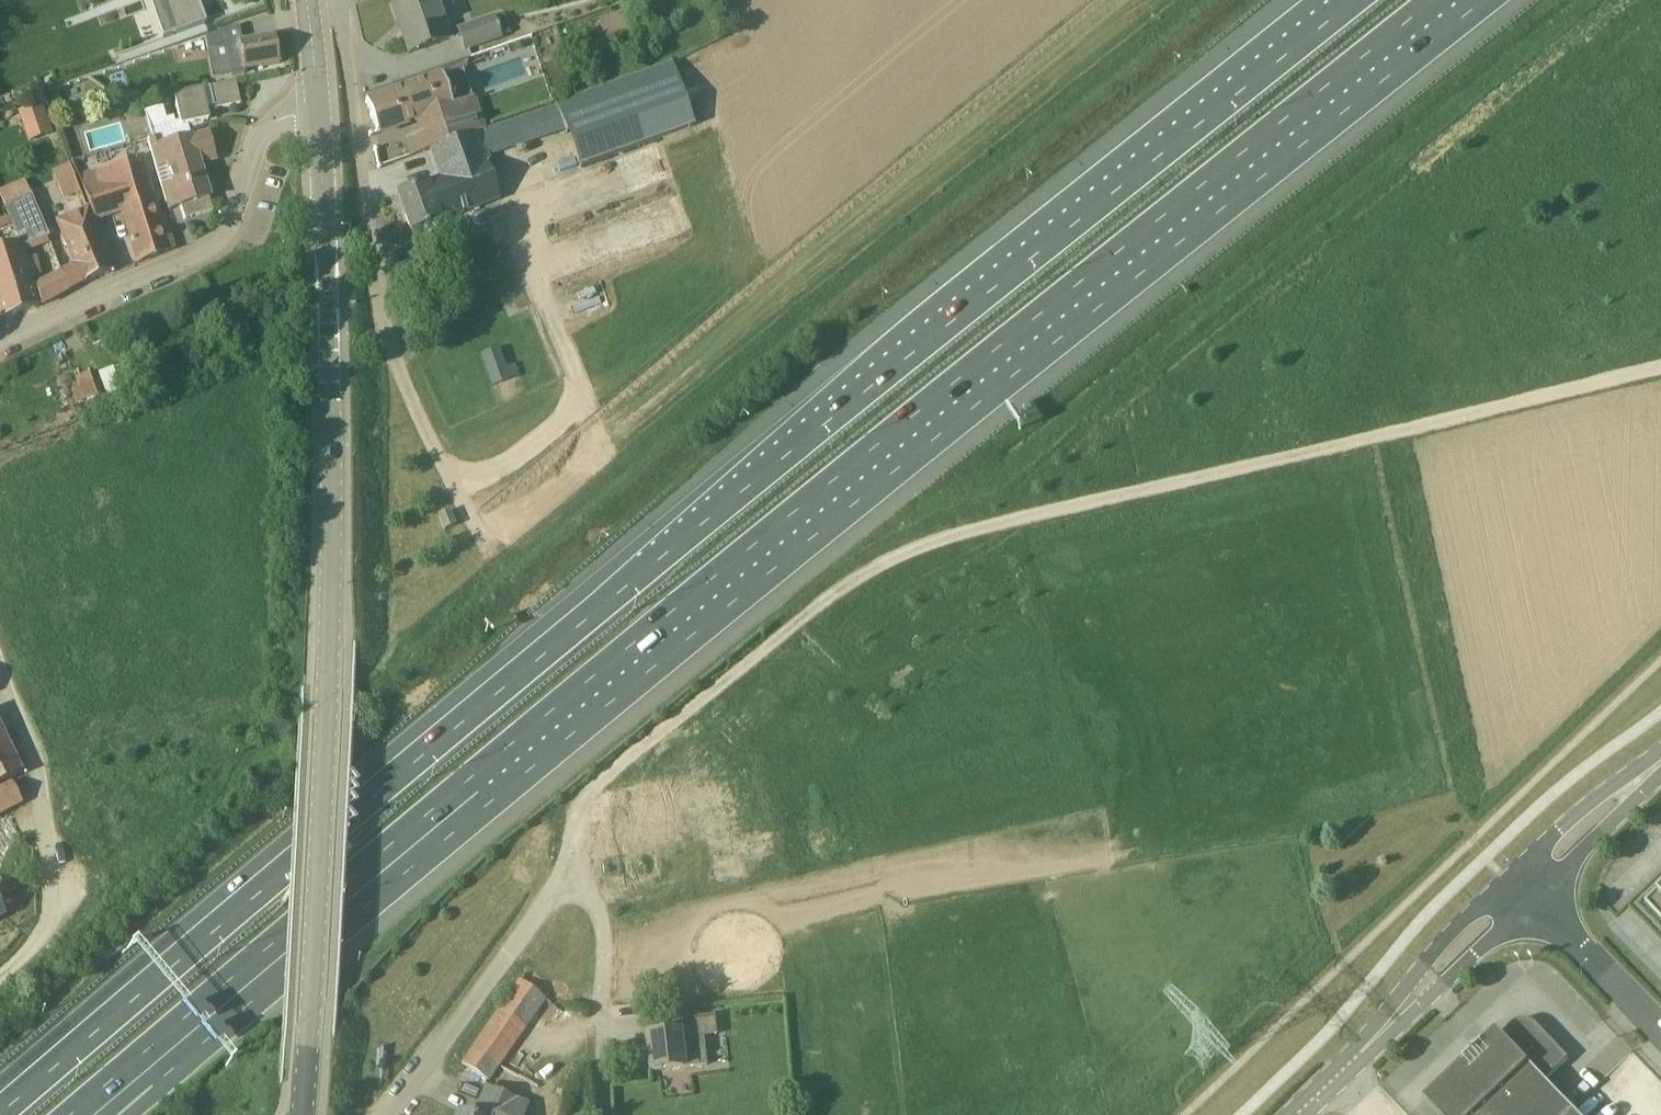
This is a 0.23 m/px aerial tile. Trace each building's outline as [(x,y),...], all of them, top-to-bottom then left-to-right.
[(167,37),(209,21),(202,2),(209,0),(153,0),(167,37)] [(448,40),(435,0),(398,0),(392,2),(409,54),(448,40)] [(459,30),(461,35),(465,49),(501,37),(498,29),(500,28),(498,25),(497,26),(494,18),(459,30)] [(244,73),(244,70),(280,63),(275,35),(243,41),(239,25),(125,65),(130,78),(149,71),(150,74),(177,65),(174,57),(207,50),(213,79),(244,73)] [(559,107),(567,130),(581,167),(697,125),(675,64),(558,105),(559,107)] [(414,156),(432,150),(477,134),(486,131),(475,101),(467,104),(455,71),(467,67),(466,66),(366,102),(377,133),(418,118),(423,132),(407,137),(414,156)] [(241,104),(236,82),(174,96),(181,127),(210,120),(207,109),(214,107),(215,110),(241,104)] [(138,93),(125,95),(126,106),(140,104),(138,93)] [(18,111),(24,126),(45,118),(41,104),(18,111)] [(477,134),(486,159),(567,130),(559,107),(487,133),(486,131),(477,134)] [(432,150),(442,178),(456,217),(502,201),(486,159),(477,134),(432,150)] [(168,165),(185,220),(214,211),(207,190),(211,189),(214,183),(211,175),(207,171),(202,172),(197,157),(213,152),(208,135),(192,140),(191,138),(163,146),(160,137),(148,140),(156,169),(168,165)] [(101,166),(136,157),(134,146),(98,154),(101,166)] [(123,211),(138,262),(169,251),(168,249),(172,248),(167,229),(163,230),(143,160),(79,176),(95,220),(123,211)] [(57,184),(74,177),(69,165),(52,171),(57,184)] [(429,227),(456,217),(442,178),(398,194),(412,232),(425,227),(425,228),(429,227)] [(585,230),(600,264),(686,229),(671,194),(585,230)] [(31,196),(6,207),(22,246),(48,236),(31,196)] [(59,223),(75,262),(61,270),(69,291),(83,283),(113,272),(88,210),(59,223)] [(36,257),(24,262),(17,243),(0,249),(0,312),(2,319),(38,307),(32,287),(29,280),(42,275),(36,257)] [(69,291),(61,270),(34,285),(41,306),(69,291)] [(491,386),(520,377),(515,363),(505,367),(499,349),(481,354),(491,386)] [(78,401),(100,393),(93,373),(79,378),(83,388),(74,391),(78,401)] [(449,511),(439,515),(445,529),(455,525),(449,511)] [(23,773),(0,724),(0,785),(23,773)] [(23,802),(13,782),(0,788),(0,815),(23,802)] [(1646,903),(1660,918),(1660,888),(1646,903)] [(463,1064),(481,1076),(486,1079),(495,1066),(497,1067),(531,1018),(545,999),(520,980),(471,1049),(472,1050),(463,1064)] [(663,1034),(646,1037),(650,1072),(707,1065),(704,1036),(716,1035),(714,1015),(662,1021),(663,1034)] [(1449,1114),(1580,1114),(1546,1079),(1569,1057),(1537,1023),(1534,1021),(1530,1019),(1525,1018),(1521,1018),(1516,1020),(1500,1032),(1502,1034),(1433,1099),(1449,1114)] [(526,1105),(487,1089),(476,1114),(522,1114),(526,1105)]
